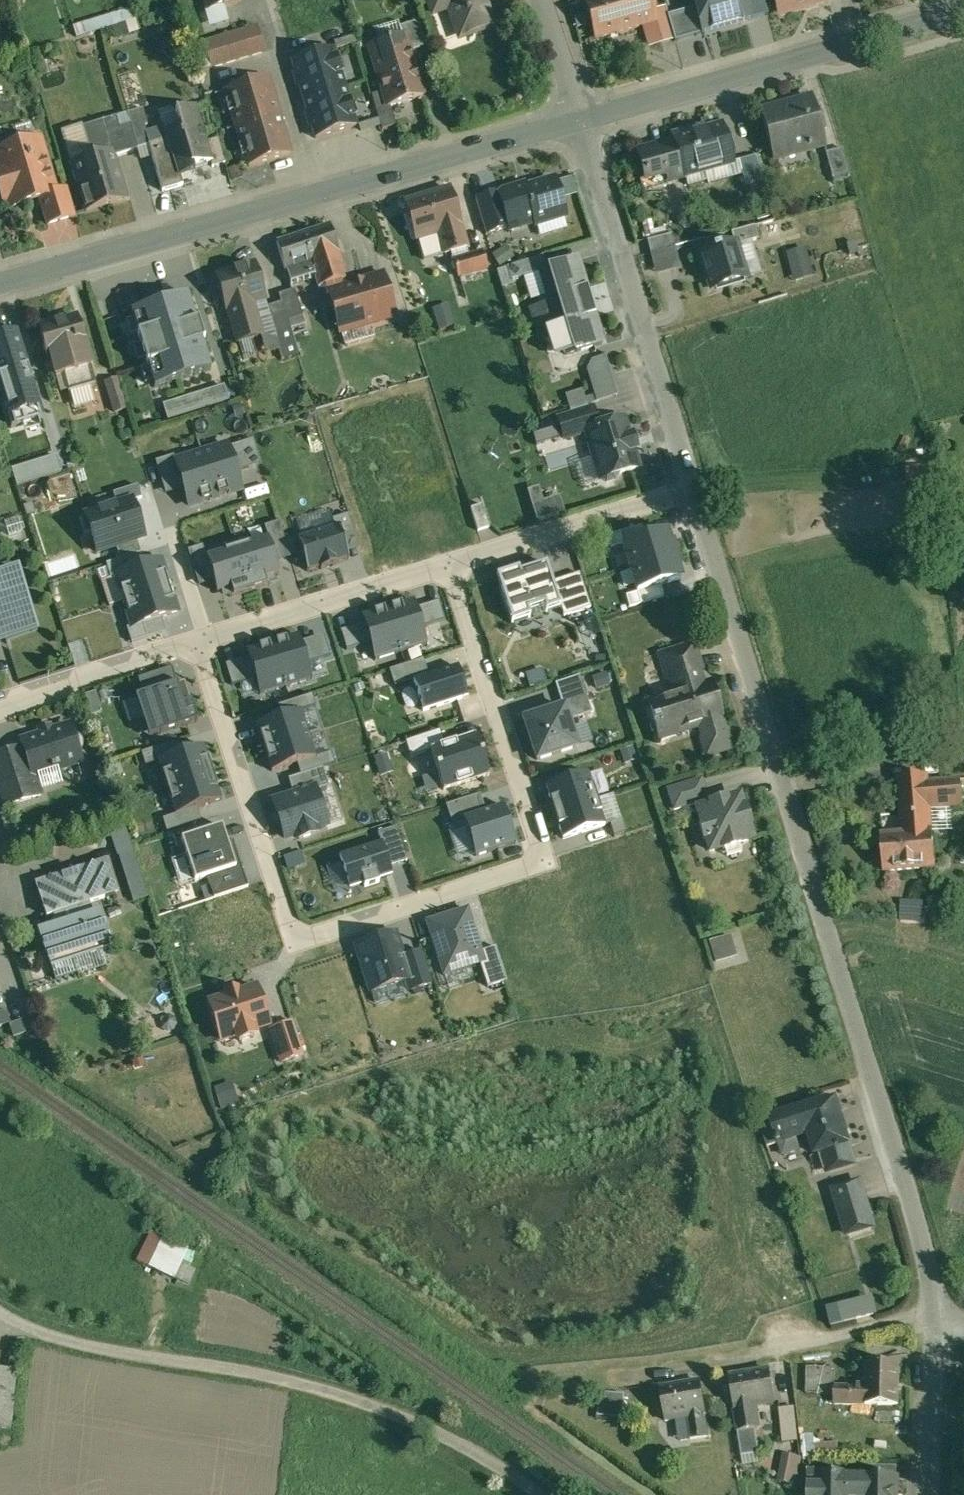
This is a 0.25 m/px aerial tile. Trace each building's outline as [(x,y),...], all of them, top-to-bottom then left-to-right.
[(209,10),(240,1),(239,0),(206,0),(209,10)] [(431,9),(447,3),(458,35),(473,30),(475,33),(495,26),(485,0),(428,0),(431,9)] [(584,1),(595,40),(656,22),(650,0),(588,0),(584,1)] [(696,8),(702,30),(704,30),(727,23),(728,26),(749,20),(743,0),(694,0),(696,8)] [(780,12),(782,13),(803,7),(805,4),(819,0),(776,0),(780,12)] [(696,8),(668,16),(675,41),(705,32),(704,30),(702,30),(696,8)] [(120,40),(142,33),(134,9),(77,27),(81,39),(116,28),(120,40)] [(418,21),(400,27),(402,36),(405,36),(410,51),(426,46),(418,21)] [(257,27),(204,43),(211,67),(265,51),(257,27)] [(402,36),(369,47),(378,77),(414,66),(410,51),(405,36),(402,36)] [(333,49),(292,62),(296,73),(294,74),(298,87),(300,86),(304,100),(345,88),(333,49)] [(414,66),(378,77),(383,92),(387,107),(423,96),(414,66)] [(266,78),(226,90),(237,128),(278,116),(274,102),(275,101),(272,89),(270,89),(266,78)] [(345,88),(304,100),(308,114),(306,115),(310,128),(312,127),(315,138),(356,126),(345,88)] [(383,92),(372,95),(382,129),(393,125),(387,107),(383,92)] [(812,98),(762,111),(774,158),(808,149),(807,145),(820,141),(821,147),(824,146),(812,98)] [(196,108),(175,114),(179,128),(164,132),(167,139),(148,145),(162,191),(183,185),(178,172),(211,162),(212,162),(206,143),(196,108)] [(149,131),(142,110),(127,114),(130,124),(138,149),(148,145),(167,139),(164,132),(163,127),(149,131)] [(278,116),(237,128),(249,166),(289,154),(286,143),(288,142),(284,129),(282,130),(278,116)] [(116,117),(82,127),(91,158),(111,152),(113,157),(138,149),(130,124),(119,127),(116,117)] [(693,130),(672,136),(674,143),(664,146),(671,168),(643,176),(647,187),(733,163),(721,126),(694,134),(693,130)] [(225,163),(218,139),(206,143),(212,162),(211,162),(212,167),(225,163)] [(0,152),(0,168),(1,170),(0,170),(0,188),(4,201),(9,199),(12,207),(40,199),(55,194),(55,193),(39,141),(0,152)] [(664,146),(637,154),(643,176),(671,168),(664,146)] [(843,149),(824,155),(832,181),(851,176),(843,149)] [(91,158),(72,164),(86,211),(126,199),(113,157),(111,152),(91,158)] [(756,155),(737,161),(744,185),(763,180),(756,155)] [(554,180),(526,189),(525,186),(500,193),(509,227),(509,228),(534,221),(535,223),(565,214),(554,180)] [(66,190),(55,193),(55,194),(40,199),(47,224),(74,216),(66,190)] [(450,191),(406,203),(415,238),(419,237),(422,247),(433,244),(430,233),(438,231),(444,254),(467,247),(450,191)] [(500,192),(476,199),(486,234),(509,227),(500,193),(500,192)] [(329,224),(277,242),(285,269),(286,269),(292,290),(293,289),(292,285),(316,277),(319,287),(325,285),(327,292),(329,292),(340,330),(394,315),(382,272),(342,283),(341,280),(346,279),(338,252),(338,251),(330,225),(329,225),(329,224)] [(754,226),(731,232),(734,244),(736,243),(737,246),(758,239),(754,226)] [(678,233),(652,240),(661,274),(687,267),(678,233)] [(734,244),(701,254),(711,288),(746,278),(737,246),(736,243),(734,244)] [(594,244),(576,246),(578,258),(596,256),(594,244)] [(507,246),(493,255),(501,266),(514,257),(507,246)] [(813,248),(792,251),(796,280),(817,278),(813,248)] [(482,250),(452,258),(457,276),(487,267),(482,250)] [(543,256),(523,262),(527,275),(540,271),(547,269),(543,256)] [(547,269),(540,271),(551,304),(542,307),(545,315),(588,302),(587,302),(588,301),(585,289),(587,289),(587,287),(585,288),(576,260),(547,269)] [(523,262),(508,266),(512,279),(527,275),(523,262)] [(255,263),(216,275),(226,309),(228,309),(238,342),(261,335),(252,302),(265,298),(255,263)] [(292,290),(279,294),(281,302),(288,320),(303,315),(295,289),(293,289),(292,290)] [(443,292),(434,295),(440,312),(449,309),(443,292)] [(188,294),(131,311),(154,387),(211,370),(188,294)] [(281,302),(267,306),(275,333),(290,328),(288,320),(281,302)] [(588,302),(545,315),(550,330),(558,328),(566,355),(602,344),(593,316),(595,316),(595,314),(592,315),(589,303),(588,303),(588,302)] [(77,318),(57,323),(56,320),(38,325),(48,361),(51,360),(56,376),(63,374),(91,366),(77,318)] [(8,414),(41,404),(17,326),(0,331),(0,390),(8,414)] [(605,356),(593,360),(587,369),(591,380),(591,379),(610,374),(611,374),(605,356)] [(91,366),(63,374),(68,392),(96,384),(91,366)] [(610,374),(591,379),(598,401),(617,396),(610,374)] [(117,378),(103,382),(112,412),(126,407),(117,378)] [(224,385),(163,403),(168,420),(229,401),(224,385)] [(582,391),(566,395),(571,410),(586,405),(582,391)] [(593,407),(557,419),(563,440),(599,428),(593,407)] [(630,423),(587,435),(603,488),(645,475),(630,423)] [(541,443),(562,437),(559,428),(539,434),(541,443)] [(253,440),(230,447),(237,468),(259,461),(253,440)] [(183,487),(188,506),(243,489),(237,468),(230,447),(229,441),(174,458),(183,487)] [(173,457),(156,462),(165,492),(183,487),(174,458),(173,457)] [(138,484),(113,492),(117,504),(132,500),(142,497),(138,484)] [(539,488),(528,491),(537,520),(564,512),(560,497),(543,502),(539,488)] [(117,504),(92,513),(98,530),(91,532),(98,552),(144,537),(132,500),(117,504)] [(482,505),(470,509),(477,531),(489,527),(482,505)] [(347,551),(358,548),(347,515),(337,518),(339,525),(347,551)] [(268,538),(275,560),(289,556),(279,522),(264,526),(268,538)] [(623,542),(645,535),(641,522),(619,529),(623,542)] [(339,525),(297,538),(307,571),(320,567),(321,569),(337,564),(336,562),(349,558),(347,551),(339,525)] [(620,543),(635,593),(683,578),(668,529),(620,543)] [(264,577),(279,573),(275,560),(268,538),(206,556),(213,580),(217,592),(231,587),(234,594),(266,585),(264,577)] [(199,585),(213,580),(206,556),(203,545),(188,550),(199,585)] [(122,558),(106,563),(111,576),(116,575),(116,574),(126,571),(122,558)] [(126,571),(116,574),(116,575),(125,600),(169,586),(160,560),(126,571)] [(546,612),(561,607),(553,582),(547,564),(520,572),(519,569),(496,576),(512,623),(530,617),(528,611),(544,606),(546,612)] [(0,576),(0,641),(37,629),(18,570),(0,576)] [(579,574),(553,582),(561,607),(564,617),(591,608),(579,574),(580,574),(579,574)] [(169,586),(125,600),(133,625),(133,626),(142,623),(177,612),(169,586)] [(370,642),(375,660),(428,645),(422,627),(417,608),(415,601),(362,616),(365,623),(370,642)] [(439,601),(417,608),(422,627),(445,621),(439,601)] [(142,623),(133,626),(133,625),(127,627),(132,642),(147,637),(142,623)] [(370,642),(365,623),(341,631),(347,649),(370,642)] [(255,678),(260,694),(312,679),(307,661),(301,642),(299,635),(247,650),(249,657),(255,678)] [(323,635),(301,642),(307,661),(329,655),(323,635)] [(694,645),(660,656),(672,694),(706,684),(694,645)] [(255,678),(249,657),(225,664),(232,685),(255,678)] [(412,673),(424,708),(468,693),(456,657),(412,673)] [(172,667),(138,678),(143,694),(177,683),(174,673),(172,667)] [(535,687),(551,682),(547,669),(530,674),(535,687)] [(579,676),(555,684),(563,708),(564,707),(568,721),(591,713),(579,676)] [(672,694),(648,702),(660,738),(700,725),(708,753),(729,747),(720,719),(722,718),(711,682),(706,684),(672,694)] [(143,694),(135,697),(149,738),(198,721),(192,701),(184,704),(177,683),(143,694)] [(514,714),(542,711),(540,692),(512,695),(514,714)] [(563,708),(524,720),(537,760),(542,758),(560,753),(577,747),(568,721),(564,707),(563,708)] [(301,710),(256,725),(264,748),(308,734),(301,710)] [(69,725),(21,741),(23,749),(33,778),(34,777),(81,762),(69,725)] [(437,733),(405,743),(409,756),(430,749),(441,745),(437,733)] [(308,734),(264,748),(272,772),(316,758),(308,734)] [(443,790),(489,776),(476,734),(441,745),(430,749),(443,790)] [(158,761),(167,788),(212,773),(209,761),(204,746),(158,761)] [(154,748),(141,753),(145,766),(158,761),(154,748)] [(632,748),(621,751),(625,764),(636,760),(632,748)] [(0,756),(0,799),(3,808),(40,795),(34,777),(33,778),(23,749),(0,756)] [(387,753),(374,758),(380,778),(393,774),(387,753)] [(290,779),(294,793),(315,787),(316,789),(327,786),(322,769),(290,779)] [(212,773),(167,788),(175,815),(176,815),(221,800),(212,773)] [(588,773),(546,787),(550,800),(554,813),(597,800),(592,786),(588,773)] [(928,775),(897,778),(902,834),(882,836),(885,870),(937,865),(932,811),(929,783),(928,775)] [(702,780),(667,790),(673,810),(708,800),(702,780)] [(961,780),(929,783),(932,811),(963,808),(961,780)] [(272,800),(285,842),(295,839),(296,843),(319,835),(318,831),(328,828),(316,789),(315,787),(294,793),(272,800)] [(694,805),(708,853),(755,839),(742,792),(694,805)] [(476,797),(447,806),(452,822),(463,819),(481,813),(476,797)] [(597,800),(554,813),(558,827),(559,826),(563,840),(605,826),(601,813),(597,800)] [(481,813),(463,819),(475,857),(515,844),(503,806),(481,813)] [(957,810),(940,811),(941,831),(958,831),(957,810)] [(175,815),(162,819),(167,832),(180,828),(176,815),(175,815)] [(222,827),(181,840),(195,882),(207,879),(236,869),(227,844),(222,827)] [(379,834),(382,843),(389,863),(390,867),(406,862),(395,829),(379,834)] [(134,830),(119,834),(136,903),(151,900),(134,830)] [(247,887),(233,842),(227,844),(236,869),(207,879),(213,898),(247,887)] [(382,843),(339,857),(349,889),(364,885),(365,888),(379,883),(378,880),(386,877),(384,869),(388,868),(387,864),(389,863),(382,843)] [(104,861),(36,883),(47,917),(53,915),(57,927),(91,916),(87,904),(115,895),(104,861)] [(479,963),(482,962),(479,953),(466,911),(428,923),(444,974),(479,963)] [(57,927),(40,933),(51,967),(110,948),(99,914),(91,916),(57,927)] [(709,941),(715,963),(737,957),(731,935),(709,941)] [(387,938),(356,948),(371,993),(405,982),(409,980),(402,957),(397,943),(387,938)] [(496,948),(479,953),(482,962),(479,963),(488,989),(506,983),(496,948)] [(420,951),(402,957),(409,980),(405,982),(408,993),(432,985),(420,951)] [(256,988),(239,994),(238,990),(224,994),(226,998),(209,1003),(217,1028),(221,1042),(237,1036),(239,1042),(254,1037),(252,1031),(266,1027),(268,1026),(256,988)] [(0,1013),(0,1026),(10,1023),(6,1011),(0,1013)] [(9,1025),(13,1037),(26,1033),(22,1021),(9,1025)] [(292,1023),(268,1031),(279,1064),(303,1056),(292,1023)] [(232,1083),(215,1089),(222,1109),(239,1104),(232,1083)] [(826,1102),(809,1109),(771,1120),(771,1121),(778,1144),(778,1145),(780,1144),(783,1155),(801,1150),(797,1139),(810,1135),(816,1155),(822,1153),(828,1172),(854,1164),(848,1143),(847,1144),(842,1128),(844,1128),(838,1110),(829,1113),(826,1102)] [(778,1144),(771,1121),(759,1124),(768,1148),(778,1144)] [(860,1183),(834,1191),(847,1235),(874,1227),(860,1183)] [(137,1261),(189,1285),(196,1270),(181,1263),(188,1249),(151,1231),(137,1261)] [(873,1295),(829,1307),(834,1326),(878,1314),(873,1295)] [(900,1363),(867,1363),(867,1385),(867,1404),(899,1404),(900,1363)] [(836,1367),(808,1367),(807,1393),(834,1393),(834,1385),(836,1385),(836,1367)] [(10,1429),(17,1370),(0,1368),(0,1428),(10,1429)] [(771,1370),(730,1377),(736,1408),(757,1405),(776,1401),(771,1370)] [(701,1381),(661,1389),(667,1420),(688,1415),(703,1412),(707,1411),(701,1381)] [(836,1385),(834,1385),(834,1393),(834,1403),(867,1404),(867,1385),(836,1385)] [(625,1394),(600,1392),(598,1416),(623,1418),(625,1394)] [(757,1405),(736,1408),(740,1430),(760,1426),(757,1405)] [(794,1407),(780,1409),(784,1442),(798,1440),(794,1407)] [(703,1412),(688,1415),(690,1426),(692,1438),(693,1440),(709,1436),(703,1412)] [(690,1426),(681,1428),(683,1440),(692,1438),(690,1426)] [(755,1429),(738,1432),(742,1456),(759,1453),(755,1429)] [(838,1443),(816,1444),(817,1455),(839,1453),(838,1443)] [(801,1458),(784,1454),(778,1480),(796,1484),(801,1458)] [(897,1466),(873,1466),(873,1478),(896,1478),(897,1466)] [(849,1478),(849,1475),(819,1475),(819,1484),(810,1484),(810,1494),(897,1494),(898,1478),(873,1478),(849,1478)]
